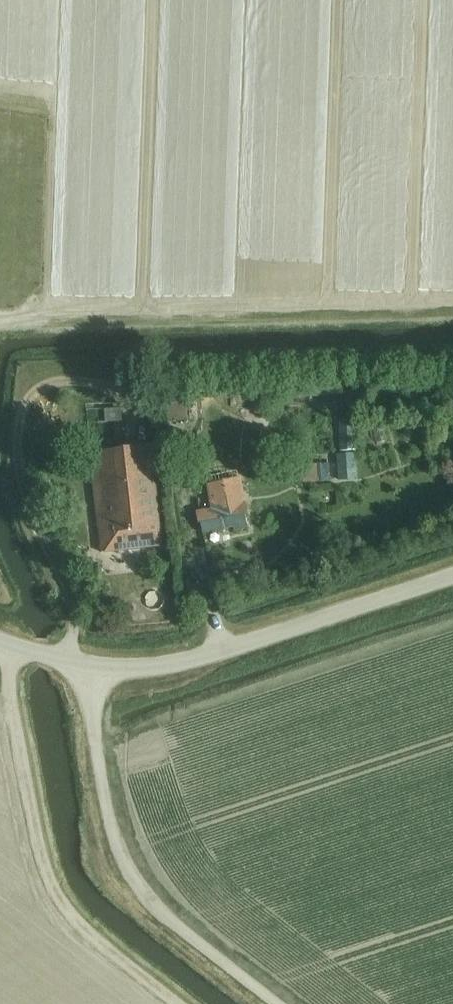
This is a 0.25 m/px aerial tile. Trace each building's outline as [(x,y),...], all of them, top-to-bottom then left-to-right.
[(187,419),(185,380),(165,381),(167,420),(187,419)] [(249,382),(229,382),(229,392),(249,392),(249,382)] [(255,393),(248,407),(260,414),(267,399),(255,393)] [(113,410),(104,410),(105,423),(113,423),(114,444),(122,444),(120,404),(112,405),(113,410)] [(102,552),(161,545),(159,522),(150,446),(91,453),(102,552)] [(206,483),(211,511),(199,513),(203,533),(234,527),(235,531),(249,528),(244,504),(240,478),(206,483)]
